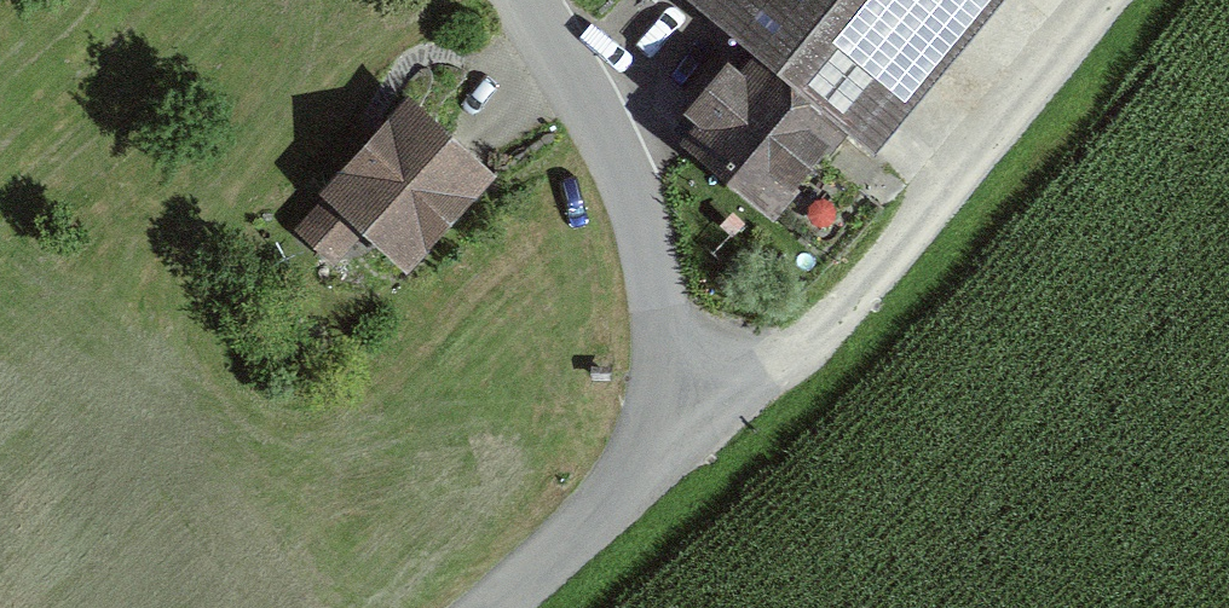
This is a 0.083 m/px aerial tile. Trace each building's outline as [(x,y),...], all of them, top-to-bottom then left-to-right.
[(753,44),(848,122),(873,142),(991,0),(700,0),(753,44)] [(780,204),(848,122),(753,44),(739,61),(730,52),(687,104),(697,112),(685,126),(780,204)] [(511,180),(430,103),(305,232),(348,274),(383,238),(421,274),(511,180)]
